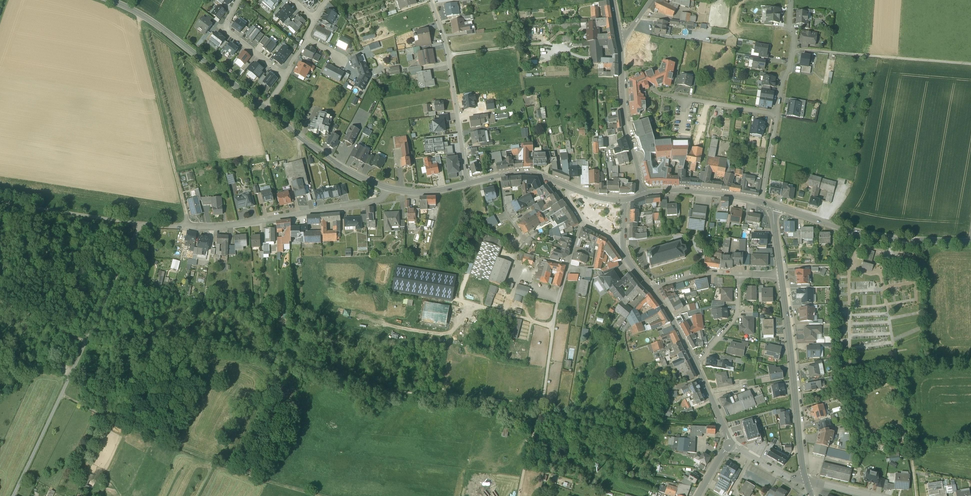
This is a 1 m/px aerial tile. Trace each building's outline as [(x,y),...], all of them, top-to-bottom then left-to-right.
[(280,2),(278,0),(264,0),(262,2),(264,4),(272,11),(274,8),(275,9),(278,5),(278,4),(280,2)] [(397,1),(400,9),(416,4),(415,0),(399,0),(397,1)] [(648,10),(653,13),(655,12),(657,13),(658,11),(660,7),(657,6),(661,0),(655,0),(648,10)] [(677,9),(668,5),(664,3),(666,0),(661,0),(657,6),(660,7),(658,11),(672,17),(673,17),(677,9)] [(670,0),(668,5),(677,9),(681,0),(678,0),(673,0),(673,1),(670,0)] [(457,3),(451,3),(451,4),(445,5),(445,10),(447,10),(447,16),(457,15),(456,7),(457,7),(457,3)] [(290,8),(287,5),(281,12),(276,17),(279,20),(290,8)] [(604,6),(604,7),(601,7),(603,16),(606,16),(606,20),(611,19),(609,5),(604,6)] [(221,8),(218,6),(212,14),(219,20),(226,12),(221,8)] [(290,8),(279,20),(283,24),(288,18),(294,12),(290,8)] [(337,15),(327,10),(326,14),(325,13),(323,16),(324,17),(322,20),(323,21),(332,25),(337,15)] [(802,12),(797,12),(796,24),(801,24),(808,25),(808,24),(808,20),(807,20),(807,16),(807,13),(802,12)] [(686,22),(690,22),(691,14),(682,13),(681,21),(686,22)] [(292,24),(289,26),(296,32),(305,22),(299,16),(292,24)] [(206,20),(203,18),(197,25),(200,28),(199,29),(203,31),(206,33),(212,25),(209,23),(211,21),(207,18),(206,20)] [(463,19),(457,20),(457,21),(451,22),(452,27),(453,27),(454,33),(463,32),(463,27),(462,24),(464,23),(463,19)] [(598,20),(596,20),(596,23),(587,24),(587,32),(599,31),(599,27),(608,26),(608,31),(613,30),(611,19),(606,20),(603,20),(598,20)] [(246,26),(238,21),(233,28),(240,34),(241,32),(246,26)] [(667,23),(658,22),(657,27),(656,27),(655,34),(660,35),(661,32),(666,33),(667,23)] [(253,27),(246,36),(253,41),(255,40),(260,33),(253,27)] [(324,30),(318,27),(313,36),(326,42),(330,33),(324,30)] [(429,29),(418,31),(420,41),(418,42),(418,43),(431,40),(429,29)] [(613,30),(608,31),(609,36),(608,36),(599,37),(599,41),(603,41),(615,41),(613,30)] [(599,31),(587,32),(587,36),(587,42),(591,42),(599,41),(599,37),(599,31)] [(817,34),(802,31),(800,40),(802,40),(802,43),(808,44),(815,46),(815,43),(817,42),(817,39),(816,38),(817,34)] [(207,39),(206,40),(209,43),(211,41),(215,35),(212,33),(207,39)] [(215,35),(211,41),(219,48),(225,40),(222,38),(223,37),(220,35),(219,36),(216,33),(215,35)] [(260,33),(255,40),(259,43),(264,36),(260,33)] [(266,37),(260,44),(264,47),(270,40),(266,37)] [(350,42),(342,38),(339,43),(338,47),(346,51),(350,42)] [(277,45),(270,40),(264,47),(263,49),(270,54),(277,45)] [(615,41),(603,41),(603,46),(609,46),(610,51),(612,52),(613,56),(618,55),(615,41)] [(227,43),(221,50),(225,52),(226,51),(230,45),(227,43)] [(233,46),(231,44),(230,45),(226,51),(227,52),(226,54),(229,56),(230,55),(233,56),(238,49),(235,47),(236,47),(234,45),(233,46)] [(768,46),(756,44),(755,50),(756,50),(756,53),(759,54),(766,55),(767,54),(768,46)] [(287,50),(283,47),(279,52),(273,60),(277,63),(287,50)] [(311,48),(310,48),(308,47),(303,55),(304,55),(305,56),(306,57),(308,57),(312,59),(316,51),(313,50),(314,49),(311,48)] [(601,48),(591,49),(592,61),(601,60),(601,59),(601,48)] [(287,50),(277,63),(281,66),(291,53),(287,50)] [(421,52),(418,53),(421,66),(435,64),(432,50),(421,52)] [(244,52),(238,60),(244,65),(246,62),(250,57),(244,52)] [(618,55),(613,56),(613,60),(601,59),(601,60),(602,64),(604,64),(613,65),(618,65),(618,55)] [(813,57),(802,55),(800,66),(802,66),(808,67),(809,63),(812,64),(813,57)] [(364,65),(361,56),(351,59),(353,65),(352,67),(355,68),(355,69),(357,68),(359,73),(368,70),(366,64),(364,65)] [(759,61),(754,60),(753,60),(752,68),(756,69),(760,70),(760,69),(764,70),(765,62),(759,61)] [(244,65),(241,69),(244,72),(247,70),(250,65),(246,62),(244,65)] [(638,76),(629,80),(630,90),(629,90),(629,97),(631,97),(631,100),(631,103),(630,103),(630,108),(632,108),(632,111),(632,116),(640,115),(640,111),(646,111),(645,99),(643,99),(643,96),(640,95),(640,93),(639,93),(639,88),(640,86),(642,86),(643,89),(644,88),(645,88),(646,90),(649,89),(647,83),(648,83),(654,86),(655,85),(656,88),(662,85),(665,86),(671,84),(675,64),(663,62),(662,66),(664,66),(663,69),(662,69),(661,70),(661,71),(659,73),(658,72),(656,73),(653,72),(650,74),(649,72),(643,75),(640,74),(638,75),(638,76)] [(310,70),(311,69),(306,66),(300,63),(298,67),(297,67),(296,70),(295,73),(306,79),(310,70)] [(310,70),(313,72),(315,67),(307,63),(306,66),(311,69),(310,70)] [(254,66),(250,72),(257,77),(257,78),(261,72),(263,69),(256,64),(254,66)] [(338,70),(333,67),(332,67),(331,66),(328,65),(324,73),(324,74),(339,82),(344,74),(343,73),(340,71),(339,70),(338,70)] [(399,67),(388,69),(389,76),(400,74),(399,67)] [(368,70),(359,73),(360,76),(355,86),(363,91),(370,76),(368,70)] [(421,73),(417,74),(417,75),(420,89),(435,86),(434,81),(432,81),(430,72),(421,73)] [(278,79),(270,73),(267,78),(263,83),(271,88),(278,79)] [(263,83),(267,78),(263,76),(260,80),(258,83),(261,85),(263,83)] [(692,78),(681,76),(681,77),(679,85),(690,87),(692,78)] [(766,77),(764,77),(763,81),(763,85),(770,87),(774,87),(775,83),(774,83),(775,78),(766,77)] [(343,87),(351,90),(352,87),(348,85),(349,83),(345,82),(343,87)] [(769,93),(762,92),(761,99),(772,100),(773,95),(773,93),(770,93),(769,93)] [(464,106),(464,110),(465,110),(475,109),(474,101),(475,101),(475,97),(475,96),(472,97),(464,98),(463,98),(463,102),(462,102),(463,106),(464,106)] [(772,100),(761,99),(759,106),(767,107),(771,107),(771,106),(772,100)] [(487,110),(494,109),(493,101),(486,102),(487,110)] [(435,112),(444,111),(444,102),(437,103),(437,102),(434,102),(435,112)] [(798,103),(790,102),(787,115),(803,118),(804,112),(800,112),(801,104),(798,103)] [(619,111),(616,112),(616,116),(608,118),(609,122),(610,122),(617,121),(621,120),(619,111)] [(327,115),(320,113),(319,119),(315,118),(314,124),(312,123),(308,130),(314,133),(314,134),(317,134),(318,132),(324,133),(323,136),(325,137),(326,134),(328,134),(330,125),(328,125),(329,121),(332,122),(333,119),(330,118),(331,116),(327,116),(327,115)] [(479,117),(470,119),(471,128),(476,127),(476,126),(480,125),(479,117)] [(637,133),(634,124),(648,120),(652,134),(652,133),(648,119),(644,120),(633,124),(636,133),(637,133)] [(648,120),(634,124),(637,133),(636,133),(636,135),(636,136),(637,137),(638,138),(642,150),(648,149),(650,155),(651,155),(656,154),(656,153),(654,139),(652,133),(652,134),(648,120)] [(440,122),(433,122),(434,133),(445,132),(444,122),(444,121),(440,122)] [(764,123),(754,122),(753,127),(752,135),(752,133),(762,135),(763,130),(763,131),(764,130),(765,128),(764,127),(763,127),(764,123)] [(346,136),(344,141),(346,142),(346,143),(347,147),(352,146),(360,131),(351,126),(346,136)] [(365,128),(360,139),(362,140),(365,134),(370,137),(372,131),(365,128)] [(527,128),(521,129),(522,138),(529,136),(527,128)] [(484,132),(471,134),(473,145),(480,143),(485,143),(485,142),(484,132)] [(333,136),(332,136),(332,137),(328,144),(327,145),(331,147),(330,147),(333,149),(339,137),(334,135),(333,136)] [(406,137),(398,138),(399,140),(395,141),(396,149),(402,148),(404,159),(410,159),(406,137)] [(675,140),(672,142),(672,141),(671,160),(669,160),(668,169),(671,170),(672,170),(675,166),(675,162),(678,162),(679,164),(679,170),(679,171),(679,170),(684,170),(684,168),(685,161),(686,161),(689,147),(690,143),(691,137),(690,137),(689,142),(689,140),(686,142),(685,140),(683,142),(682,140),(680,142),(679,142),(678,140),(677,141),(676,142),(675,142),(675,140)] [(425,152),(425,153),(430,152),(430,154),(435,153),(435,152),(444,151),(444,147),(444,143),(443,143),(443,138),(429,140),(429,146),(425,146),(426,152),(425,152)] [(607,148),(606,139),(599,140),(599,149),(607,148)] [(664,144),(663,144),(662,140),(659,140),(657,139),(654,139),(656,153),(656,154),(657,162),(661,161),(661,165),(657,170),(653,170),(652,167),(651,163),(641,164),(646,184),(649,186),(659,185),(663,185),(665,169),(668,169),(669,160),(671,160),(672,141),(665,142),(664,143),(664,144)] [(625,141),(618,143),(620,149),(615,150),(614,151),(616,156),(626,153),(629,152),(625,141)] [(709,154),(708,157),(715,158),(717,142),(711,141),(711,142),(709,154)] [(353,157),(358,160),(364,149),(358,146),(357,150),(353,157)] [(444,151),(445,155),(447,155),(453,154),(453,146),(444,147),(444,151)] [(692,147),(689,147),(686,161),(689,161),(693,162),(700,163),(702,156),(703,149),(692,147)] [(364,149),(358,160),(363,163),(363,162),(367,155),(369,152),(364,149)] [(513,150),(512,150),(513,155),(519,154),(519,158),(523,157),(523,150),(523,149),(513,150)] [(644,161),(641,164),(651,163),(651,155),(650,155),(648,149),(642,150),(644,153),(645,157),(644,161)] [(529,163),(529,161),(528,161),(527,150),(523,150),(523,157),(523,168),(530,167),(533,168),(534,168),(534,166),(533,162),(529,163)] [(558,152),(554,152),(556,162),(562,161),(568,160),(567,150),(558,152)] [(502,161),(500,152),(494,153),(495,160),(497,171),(508,170),(507,165),(508,165),(507,163),(506,164),(505,160),(502,161)] [(616,156),(612,156),(613,160),(618,159),(619,166),(625,164),(629,163),(626,153),(616,156)] [(541,154),(533,154),(534,162),(533,162),(534,166),(538,166),(542,166),(541,154)] [(370,156),(366,164),(372,167),(373,165),(372,165),(375,159),(370,156)] [(385,160),(377,156),(375,159),(372,165),(373,165),(381,169),(383,165),(384,165),(385,163),(384,162),(385,160)] [(516,164),(513,164),(514,169),(523,168),(523,157),(519,158),(519,162),(516,163),(516,164)] [(727,160),(715,158),(708,157),(707,161),(706,170),(711,171),(716,172),(718,165),(726,167),(727,160)] [(455,158),(447,159),(449,174),(457,173),(459,173),(458,168),(459,167),(459,164),(458,164),(457,158),(455,158)] [(404,159),(401,160),(402,168),(411,167),(410,159),(404,159)] [(303,160),(292,163),(296,178),(293,179),(294,182),(294,183),(303,180),(304,186),(309,185),(303,160)] [(568,160),(562,161),(564,172),(564,174),(557,171),(555,176),(569,181),(570,178),(569,177),(568,169),(567,163),(568,163),(568,160)] [(730,160),(727,160),(726,167),(725,174),(732,175),(741,177),(742,177),(742,176),(743,171),(728,168),(729,163),(730,160)] [(292,163),(284,165),(288,180),(293,179),(296,178),(292,163)] [(473,175),(480,173),(478,164),(475,165),(470,166),(473,175)] [(431,166),(426,167),(428,176),(438,174),(437,165),(431,166)] [(726,167),(718,165),(716,172),(715,176),(724,177),(725,174),(726,167)] [(577,168),(568,169),(569,177),(570,178),(578,177),(577,169),(577,168)] [(668,169),(665,169),(663,185),(679,186),(679,178),(675,178),(669,178),(671,170),(668,169)] [(684,170),(679,170),(679,171),(679,178),(679,186),(689,186),(690,181),(686,181),(686,179),(684,179),(684,172),(684,170)] [(711,171),(706,170),(706,171),(705,173),(703,180),(703,183),(702,188),(711,189),(712,183),(709,182),(711,171)] [(700,181),(690,180),(690,181),(689,186),(702,188),(703,183),(703,180),(705,173),(702,172),(702,173),(700,181)] [(226,176),(228,185),(235,183),(232,174),(226,176)] [(732,175),(725,174),(724,177),(724,179),(723,180),(722,184),(722,185),(721,190),(733,192),(734,188),(734,187),(731,186),(732,180),(732,175)] [(753,191),(746,190),(747,182),(748,176),(746,176),(742,176),(742,177),(742,179),(742,181),(741,189),(740,193),(752,195),(753,195),(753,191)] [(821,179),(810,176),(808,186),(808,185),(808,186),(814,187),(819,189),(821,179)] [(516,178),(510,178),(511,187),(521,186),(521,184),(522,185),(521,177),(516,178)] [(510,178),(503,179),(502,180),(502,181),(503,189),(511,188),(511,187),(510,178)] [(614,183),(610,183),(610,190),(611,190),(611,192),(618,192),(619,180),(617,180),(614,179),(614,183)] [(836,183),(821,179),(819,189),(828,191),(825,202),(831,204),(836,183)] [(303,180),(294,183),(295,185),(293,185),(294,188),(304,186),(303,180)] [(628,184),(628,181),(625,181),(625,180),(624,180),(623,183),(626,184),(624,189),(622,189),(620,189),(620,192),(619,194),(628,194),(634,194),(635,185),(628,184)] [(539,181),(532,183),(534,188),(528,191),(529,195),(539,189),(542,188),(539,181)] [(345,185),(339,187),(341,195),(347,194),(345,185)] [(782,187),(770,185),(769,194),(781,196),(782,187)] [(304,186),(294,188),(297,198),(307,195),(304,186)] [(554,195),(547,186),(542,188),(539,189),(541,192),(538,193),(538,194),(539,198),(545,195),(547,199),(549,197),(554,195)] [(330,191),(332,197),(332,198),(341,196),(341,195),(339,187),(334,188),(335,190),(330,191)] [(494,188),(484,191),(486,199),(492,198),(492,200),(497,198),(494,188)] [(787,189),(785,188),(784,197),(784,198),(790,199),(790,200),(792,200),(794,190),(787,189)] [(325,189),(320,190),(322,199),(323,199),(332,197),(330,191),(330,190),(325,191),(325,189)] [(521,198),(523,203),(525,202),(526,203),(533,200),(531,197),(531,196),(532,195),(538,192),(538,193),(541,192),(539,189),(529,195),(523,197),(521,198)] [(320,190),(314,192),(316,200),(322,199),(320,190)] [(271,191),(263,193),(265,203),(274,201),(271,191)] [(251,193),(243,195),(244,197),(235,199),(238,209),(246,206),(247,208),(255,206),(251,193)] [(289,193),(283,195),(283,197),(279,198),(281,206),(285,205),(286,206),(288,205),(288,203),(291,202),(289,193)] [(557,196),(556,196),(555,194),(554,195),(549,197),(552,202),(544,207),(546,211),(551,208),(561,202),(557,196)] [(211,197),(200,198),(201,200),(202,206),(211,205),(211,201),(211,199),(211,197)] [(511,197),(504,198),(505,206),(511,203),(512,203),(511,197)] [(193,199),(188,200),(190,209),(192,216),(202,214),(198,201),(198,198),(197,198),(193,199)] [(436,198),(427,198),(427,206),(428,206),(434,206),(436,206),(436,198)] [(512,203),(511,203),(517,213),(526,208),(524,204),(523,203),(521,198),(512,203)] [(645,198),(631,203),(631,204),(631,211),(639,210),(638,207),(638,206),(645,205),(645,198)] [(811,198),(809,206),(813,207),(817,208),(819,200),(816,199),(811,198)] [(220,199),(211,199),(211,201),(211,205),(211,208),(212,208),(212,207),(221,207),(221,205),(221,200),(220,200),(220,199)] [(729,199),(721,199),(721,207),(725,207),(728,208),(729,199)] [(534,205),(536,204),(533,200),(526,203),(524,204),(526,208),(527,209),(534,205)] [(561,202),(551,208),(553,211),(552,211),(554,215),(554,214),(563,210),(568,207),(567,207),(565,203),(564,204),(562,201),(561,202)] [(544,207),(541,202),(536,204),(534,205),(537,211),(539,210),(544,207)] [(511,203),(505,206),(511,218),(517,214),(517,213),(511,203)] [(677,204),(666,205),(666,208),(667,216),(678,215),(677,204)] [(707,208),(694,206),(692,218),(689,218),(688,228),(704,229),(707,208)] [(221,207),(212,207),(212,208),(212,217),(217,216),(217,215),(222,215),(221,207)] [(572,213),(568,207),(563,210),(565,214),(566,216),(561,219),(559,221),(561,224),(570,220),(575,217),(572,213)] [(742,211),(732,209),(731,215),(731,216),(730,223),(740,225),(742,211)] [(639,210),(631,211),(630,228),(636,228),(637,228),(637,217),(639,217),(639,214),(639,210)] [(552,220),(550,217),(554,215),(552,211),(545,216),(546,217),(549,222),(552,220)] [(400,215),(388,215),(388,213),(385,214),(385,232),(392,232),(392,226),(400,226),(400,221),(400,215)] [(519,225),(524,235),(545,222),(543,219),(539,213),(536,215),(531,218),(525,221),(519,225)] [(340,214),(320,216),(321,223),(326,222),(334,222),(334,223),(340,222),(341,222),(340,214)] [(760,216),(748,214),(746,221),(759,223),(760,216)] [(320,216),(307,216),(308,218),(308,219),(308,224),(308,225),(321,225),(321,223),(320,216)] [(491,229),(499,225),(494,216),(486,221),(491,229)] [(575,217),(570,220),(569,221),(572,228),(578,224),(575,217)] [(361,218),(351,219),(351,218),(345,219),(346,228),(357,228),(357,230),(362,230),(362,223),(361,218)] [(285,222),(278,223),(278,230),(277,230),(277,233),(282,233),(282,230),(285,229),(286,228),(285,227),(285,222)] [(566,228),(564,223),(558,226),(560,231),(566,228)] [(793,223),(785,223),(785,234),(793,234),(793,231),(793,223)] [(301,228),(291,228),(291,238),(299,238),(299,243),(304,243),(304,233),(308,233),(308,225),(303,225),(303,227),(301,227),(301,228)] [(291,226),(288,227),(288,230),(286,233),(286,238),(283,238),(283,246),(290,245),(290,243),(291,243),(291,241),(291,238),(291,236),(291,228),(291,226)] [(552,229),(555,236),(563,238),(560,231),(558,226),(552,229)] [(591,232),(582,228),(579,237),(582,238),(587,240),(586,242),(590,243),(590,240),(591,232)] [(636,228),(630,228),(630,229),(629,229),(629,240),(638,240),(646,239),(645,235),(644,235),(642,236),(637,237),(636,236),(636,234),(640,234),(640,229),(636,229),(636,228)] [(813,228),(801,229),(801,231),(801,239),(813,239),(813,228)] [(270,230),(266,230),(267,243),(270,243),(270,242),(275,242),(274,229),(270,230)] [(529,235),(531,239),(538,234),(536,231),(529,235)] [(196,234),(187,232),(185,244),(189,245),(190,245),(190,242),(192,236),(196,237),(196,234)] [(600,236),(591,232),(590,240),(590,243),(586,242),(584,249),(589,250),(590,244),(591,245),(591,246),(594,247),(595,243),(596,242),(597,243),(600,236)] [(308,233),(304,233),(304,243),(305,244),(321,244),(321,242),(321,233),(308,233)] [(321,233),(321,242),(337,242),(337,238),(337,233),(335,233),(326,233),(321,233)] [(767,234),(752,234),(752,240),(760,240),(760,245),(766,245),(767,245),(767,240),(767,234)] [(830,237),(830,234),(819,234),(819,237),(819,245),(830,245),(830,237)] [(498,242),(487,236),(486,236),(484,235),(470,275),(489,282),(497,258),(503,244),(498,242)] [(607,240),(600,236),(597,243),(597,244),(600,245),(598,258),(598,260),(603,260),(604,255),(605,247),(607,240)] [(209,239),(199,237),(197,249),(202,250),(202,252),(207,252),(208,243),(209,239)] [(247,237),(233,238),(234,247),(235,247),(235,248),(247,247),(247,237)] [(524,243),(530,246),(533,240),(528,237),(524,243)] [(730,238),(724,237),(722,252),(728,254),(730,238)] [(283,238),(277,239),(278,253),(284,253),(284,250),(290,250),(290,247),(290,245),(283,246),(283,238)] [(572,241),(563,238),(562,241),(561,245),(563,246),(562,250),(569,252),(572,244),(572,241)] [(614,263),(618,261),(621,260),(611,245),(607,240),(605,247),(604,255),(606,255),(607,254),(609,258),(610,257),(614,263)] [(680,243),(647,253),(647,252),(646,252),(648,258),(647,259),(648,263),(649,262),(651,268),(652,268),(685,258),(684,254),(686,252),(687,252),(687,251),(686,251),(685,248),(686,247),(685,247),(685,248),(682,247),(680,243)] [(562,252),(561,252),(555,251),(554,256),(554,257),(560,258),(563,259),(568,256),(569,252),(562,250),(562,252)] [(527,255),(521,251),(518,260),(523,262),(523,263),(532,266),(534,257),(527,255)] [(865,259),(862,269),(873,273),(876,262),(873,262),(876,254),(869,252),(867,260),(865,259)] [(582,255),(576,253),(573,261),(580,263),(585,264),(588,257),(582,255)] [(743,255),(732,254),(732,257),(733,257),(733,265),(743,266),(743,258),(743,255)] [(767,256),(751,255),(751,266),(767,266),(767,256)] [(720,263),(720,269),(731,269),(731,266),(733,266),(733,265),(733,257),(732,257),(721,257),(721,258),(721,261),(720,263)] [(497,258),(489,282),(503,287),(505,282),(511,263),(497,258)] [(711,259),(705,259),(704,267),(719,269),(720,269),(720,263),(711,262),(711,259)] [(171,269),(178,271),(180,262),(173,260),(171,269)] [(618,261),(614,263),(614,264),(613,264),(611,263),(610,264),(607,265),(608,267),(601,270),(603,272),(609,270),(612,269),(614,268),(619,267),(618,261)] [(545,263),(541,262),(540,267),(538,271),(536,278),(536,282),(540,283),(545,263)] [(545,263),(540,283),(548,285),(550,278),(550,276),(552,271),(550,271),(552,264),(545,263)] [(561,266),(552,264),(550,271),(552,271),(558,272),(557,273),(563,275),(566,266),(561,266)] [(397,266),(392,292),(452,302),(456,276),(397,266)] [(610,288),(620,281),(614,273),(616,273),(614,268),(612,269),(609,270),(603,272),(604,275),(598,276),(601,280),(604,284),(606,283),(610,288)] [(592,270),(586,270),(585,281),(581,280),(578,294),(586,296),(590,282),(591,279),(592,270)] [(810,271),(796,271),(796,276),(797,276),(797,285),(801,285),(810,285),(811,283),(811,280),(810,279),(810,271)] [(557,273),(557,277),(555,278),(553,286),(560,288),(563,275),(557,273)] [(630,273),(621,280),(623,284),(624,286),(630,281),(633,286),(636,288),(639,284),(630,273)] [(707,280),(695,282),(695,283),(694,284),(696,287),(697,291),(702,290),(702,287),(708,285),(707,280)] [(683,282),(672,286),(674,290),(673,290),(674,291),(685,287),(683,282)] [(616,284),(610,288),(621,302),(621,301),(625,297),(625,296),(625,295),(618,288),(616,284)] [(636,288),(627,298),(629,300),(630,301),(631,302),(638,294),(639,294),(644,298),(649,294),(639,284),(636,288)] [(529,289),(518,285),(515,294),(527,297),(529,289)] [(490,307),(496,288),(490,286),(484,305),(490,307)] [(636,288),(633,286),(625,295),(625,296),(625,297),(626,297),(627,298),(636,288)] [(665,288),(659,290),(664,300),(665,299),(674,297),(675,296),(676,296),(675,294),(668,296),(667,293),(672,291),(673,290),(674,290),(672,286),(665,288)] [(756,287),(747,287),(747,293),(748,293),(748,301),(756,301),(756,287)] [(732,302),(732,289),(721,289),(721,301),(721,302),(722,302),(724,302),(732,302)] [(762,289),(762,294),(762,303),(772,303),(772,289),(762,289)] [(812,296),(812,291),(807,291),(804,291),(804,290),(803,290),(803,291),(797,291),(797,299),(802,299),(802,303),(811,303),(811,296),(812,296)] [(644,298),(641,300),(644,303),(646,301),(650,307),(652,306),(655,309),(659,307),(649,294),(644,298)] [(674,297),(665,299),(673,313),(682,308),(679,302),(676,304),(673,299),(674,299),(674,297)] [(641,300),(638,303),(635,307),(635,308),(637,311),(641,307),(641,306),(644,303),(641,300)] [(450,307),(426,302),(422,321),(446,326),(450,307)] [(622,302),(621,302),(616,308),(615,310),(622,315),(626,318),(629,315),(632,311),(625,305),(622,302)] [(697,309),(695,303),(688,304),(690,311),(697,309)] [(655,309),(641,317),(643,321),(660,312),(662,311),(660,307),(659,307),(655,309)] [(637,311),(635,308),(632,311),(629,315),(636,326),(641,323),(643,321),(641,317),(637,311)] [(724,310),(716,310),(716,311),(716,319),(718,319),(720,320),(721,319),(727,318),(726,309),(724,310)] [(814,313),(814,309),(800,309),(800,322),(809,322),(812,322),(812,321),(812,316),(811,316),(811,314),(814,313)] [(667,317),(663,310),(662,311),(660,312),(663,319),(655,322),(657,327),(670,323),(667,317)] [(683,319),(691,316),(689,311),(676,316),(679,323),(684,322),(683,319)] [(701,314),(693,316),(694,325),(694,326),(690,328),(688,329),(691,336),(694,334),(696,333),(700,331),(703,330),(704,330),(703,324),(701,314)] [(636,326),(629,315),(626,318),(632,328),(636,326)] [(612,338),(625,320),(621,317),(608,334),(612,338)] [(746,318),(743,318),(743,326),(740,326),(740,332),(743,332),(753,333),(753,318),(746,318)] [(522,320),(517,319),(512,338),(517,339),(522,320)] [(655,322),(652,323),(652,321),(648,324),(648,325),(649,328),(650,330),(657,327),(655,322)] [(772,321),(763,321),(763,338),(773,338),(772,321)] [(690,328),(686,322),(680,326),(687,338),(691,336),(688,329),(690,328)] [(632,328),(630,329),(633,335),(644,332),(641,323),(636,326),(632,328)] [(670,333),(674,331),(672,327),(662,331),(664,335),(670,333)] [(821,327),(807,327),(807,334),(805,334),(805,341),(814,340),(814,334),(821,334),(821,327)] [(697,336),(698,341),(699,346),(703,346),(703,342),(707,342),(707,338),(705,339),(704,335),(703,330),(700,331),(696,333),(697,336)] [(694,334),(691,336),(687,338),(693,350),(699,346),(698,341),(694,342),(693,341),(697,339),(694,334)] [(659,341),(649,345),(650,349),(653,348),(654,352),(663,349),(661,341),(659,341)] [(680,343),(672,347),(675,353),(671,354),(669,356),(669,358),(673,356),(678,354),(684,352),(680,343)] [(745,346),(731,343),(730,349),(728,349),(727,353),(742,356),(743,350),(744,350),(745,346)] [(819,346),(809,346),(809,351),(807,351),(807,358),(813,358),(813,355),(819,355),(819,346)] [(768,348),(766,348),(764,355),(764,356),(774,358),(773,360),(779,361),(780,356),(778,355),(779,350),(768,348)] [(669,350),(662,352),(663,354),(664,358),(669,356),(671,354),(669,350)] [(677,362),(666,367),(666,368),(667,370),(667,371),(676,367),(680,365),(689,361),(684,352),(678,354),(680,360),(677,361),(677,362)] [(732,357),(721,355),(720,361),(722,361),(727,362),(727,363),(731,364),(732,357)] [(669,356),(664,358),(664,360),(661,361),(660,361),(663,367),(667,365),(665,361),(670,359),(669,358),(669,356)] [(714,358),(710,357),(710,359),(707,358),(706,367),(715,368),(716,361),(716,359),(713,359),(714,358)] [(689,361),(680,365),(682,369),(685,374),(687,373),(689,377),(690,380),(696,377),(689,361)] [(815,365),(808,366),(810,378),(820,376),(818,365),(815,365)] [(776,370),(769,372),(770,376),(772,375),(773,380),(782,378),(781,373),(780,371),(779,370),(776,370)] [(726,373),(716,375),(718,383),(717,383),(718,388),(732,386),(731,381),(727,382),(726,373)] [(809,384),(805,385),(806,390),(812,389),(812,391),(816,390),(816,389),(821,388),(821,387),(820,383),(820,382),(818,383),(809,384)] [(696,383),(683,388),(686,394),(689,392),(691,397),(693,396),(700,393),(699,389),(700,389),(699,386),(697,386),(696,383)] [(775,386),(772,387),(773,392),(775,391),(776,397),(774,397),(774,398),(785,396),(784,392),(785,392),(784,387),(783,388),(783,385),(782,385),(775,386)] [(750,390),(739,395),(742,402),(745,410),(756,406),(753,398),(754,398),(753,396),(752,396),(750,390)] [(700,393),(693,396),(696,402),(694,403),(695,405),(699,404),(699,405),(702,404),(701,403),(704,402),(700,393)] [(762,394),(754,398),(753,398),(756,406),(765,402),(762,394)] [(729,399),(731,398),(729,395),(720,399),(723,408),(725,407),(731,405),(729,399)] [(691,397),(686,399),(690,408),(691,407),(695,405),(694,403),(696,402),(693,396),(691,397)] [(739,402),(731,405),(725,407),(728,416),(745,410),(742,402),(739,403),(739,402)] [(817,407),(811,408),(812,412),(810,413),(811,415),(824,411),(823,405),(817,407)] [(824,411),(811,415),(811,417),(813,416),(814,420),(820,419),(826,417),(824,411)] [(788,413),(784,413),(780,414),(781,426),(789,425),(788,413)] [(741,422),(747,444),(755,442),(761,440),(762,440),(755,418),(741,422)] [(820,425),(818,425),(819,428),(818,430),(817,430),(817,432),(829,429),(829,427),(830,426),(829,423),(820,425)] [(707,427),(696,426),(691,426),(690,436),(696,436),(702,437),(702,434),(706,434),(707,427)] [(829,429),(818,432),(819,435),(818,435),(816,445),(827,447),(828,448),(829,442),(830,442),(832,442),(834,432),(831,431),(830,432),(829,429)] [(686,452),(688,452),(689,447),(689,442),(689,439),(687,439),(672,438),(672,439),(671,444),(670,450),(681,451),(686,452)] [(816,445),(815,445),(813,453),(825,456),(825,454),(827,447),(816,445)] [(855,454),(828,448),(827,447),(825,454),(854,461),(855,454)] [(776,451),(771,449),(767,456),(776,461),(780,454),(776,451)] [(710,458),(703,454),(701,457),(698,461),(700,462),(706,466),(710,458)] [(785,457),(780,454),(776,461),(783,466),(788,458),(785,457)] [(735,465),(728,461),(721,474),(731,480),(737,469),(738,467),(734,465),(735,465)] [(852,470),(824,463),(821,475),(849,482),(852,470)] [(737,469),(731,480),(735,482),(741,471),(737,469)] [(879,473),(868,470),(866,479),(864,479),(864,481),(865,482),(866,482),(867,482),(877,484),(879,478),(878,477),(879,473)] [(92,474),(88,472),(81,487),(88,491),(90,486),(87,485),(92,474)] [(694,474),(692,473),(689,477),(688,480),(692,483),(695,484),(699,477),(696,476),(694,474)] [(682,479),(682,480),(683,481),(681,485),(690,486),(692,483),(688,480),(689,477),(685,474),(682,479)] [(731,480),(721,474),(718,478),(721,480),(728,484),(730,481),(731,480)] [(901,475),(896,474),(895,483),(895,488),(903,489),(908,489),(909,475),(901,475)] [(885,480),(879,479),(879,478),(877,484),(876,486),(883,488),(884,484),(885,480)] [(728,484),(721,480),(717,487),(717,488),(721,490),(724,492),(728,484)] [(730,481),(728,484),(724,492),(728,494),(734,483),(730,481)] [(746,482),(739,493),(744,495),(749,495),(755,487),(746,482)] [(934,484),(934,483),(927,485),(929,495),(934,495),(946,495),(946,494),(945,489),(944,489),(942,489),(941,482),(941,483),(934,484)] [(679,484),(677,489),(678,489),(676,495),(678,495),(679,495),(687,495),(691,486),(690,486),(681,485),(679,484)] [(667,488),(661,485),(658,491),(665,494),(667,488)] [(668,486),(667,488),(665,494),(672,495),(675,495),(676,495),(678,489),(677,489),(668,486)] [(951,486),(944,487),(944,489),(945,489),(946,494),(953,493),(953,492),(951,486)] [(777,490),(772,488),(768,495),(774,495),(777,490)]
